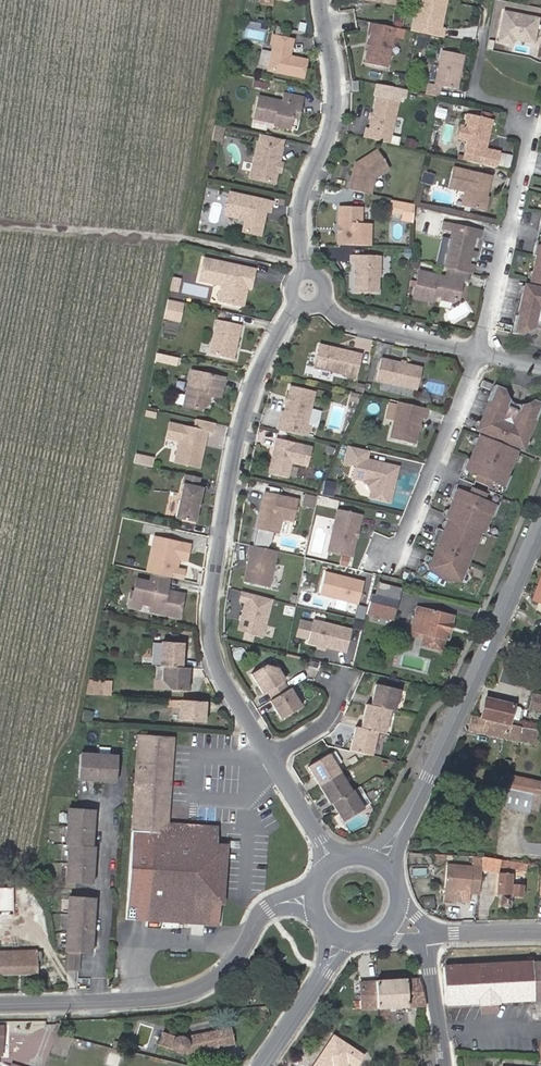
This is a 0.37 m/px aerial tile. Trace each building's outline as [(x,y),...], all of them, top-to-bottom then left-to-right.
[(445,23),(441,23),(436,22),(439,4),(445,5),(446,0),(418,0),(413,27),(417,28),(443,33),(445,23)] [(436,22),(441,23),(445,5),(439,4),(436,22)] [(263,42),(267,24),(247,19),(242,37),(263,42)] [(389,64),(397,24),(371,19),(369,28),(372,29),(366,60),(389,64)] [(287,44),(290,44),(292,36),(271,32),(269,40),(272,41),(267,67),(302,74),(306,56),(289,53),(286,52),(287,44)] [(458,84),(465,50),(444,46),(437,80),(430,79),(428,88),(440,91),(442,81),(458,84)] [(254,80),(253,87),(267,89),(269,82),(254,80)] [(290,125),(293,114),(295,103),(302,104),(304,94),(283,90),(282,98),(258,93),(253,115),(268,118),(268,115),(274,117),(274,119),(273,122),(290,125)] [(373,110),(372,114),(370,125),(366,125),(365,133),(390,139),(399,96),(377,91),(373,110)] [(444,114),(446,104),(437,102),(435,112),(444,114)] [(302,104),(295,103),(293,114),(299,115),(302,104)] [(465,156),(496,162),(499,147),(490,145),(490,146),(485,145),(492,114),(467,109),(465,122),(461,121),(458,133),(468,136),(465,156)] [(215,125),(211,139),(221,142),(225,127),(215,125)] [(416,147),(417,138),(406,137),(405,146),(416,147)] [(277,168),(278,160),(281,145),(258,140),(250,174),(274,179),(277,168)] [(353,168),(352,168),(348,185),(369,190),(374,174),(389,164),(378,145),(354,160),(354,162),(355,163),(355,164),(355,165),(355,166),(354,167),(353,168)] [(500,165),(510,167),(513,155),(502,152),(500,165)] [(465,188),(467,192),(465,203),(485,207),(488,193),(485,191),(487,184),(488,184),(491,172),(453,164),(448,184),(465,188)] [(424,171),(422,182),(434,184),(436,173),(424,171)] [(269,208),(271,198),(230,189),(225,211),(242,215),(245,218),(243,228),(259,232),(263,214),(262,212),(263,206),(265,207),(269,208)] [(404,199),(390,197),(389,207),(403,209),(404,199)] [(361,204),(339,203),(338,225),(340,225),(340,229),(338,229),(337,241),(360,242),(361,204)] [(468,270),(471,271),(473,263),(468,262),(474,235),(479,236),(481,227),(448,220),(446,228),(451,229),(444,265),(447,266),(468,270)] [(436,263),(444,265),(451,229),(446,228),(444,227),(436,263)] [(538,229),(533,247),(536,248),(530,273),(540,276),(540,230),(538,229)] [(474,235),(468,262),(473,263),(479,236),(474,235)] [(355,271),(371,274),(378,276),(378,274),(380,274),(380,252),(352,252),(353,261),(355,261),(355,271)] [(220,286),(218,298),(238,302),(242,284),(243,276),(248,276),(250,266),(199,256),(195,278),(217,282),(218,282),(220,286)] [(468,270),(447,266),(446,275),(418,269),(416,283),(450,290),(459,292),(461,280),(466,281),(468,270)] [(371,287),(371,274),(355,271),(348,270),(348,286),(371,287)] [(171,284),(178,285),(179,277),(172,276),(171,284)] [(540,309),(540,280),(525,277),(518,304),(540,309)] [(183,281),(181,293),(207,298),(210,287),(183,281)] [(429,293),(430,295),(444,299),(449,295),(450,290),(416,283),(407,281),(405,292),(422,297),(422,295),(423,291),(429,293)] [(182,311),(184,301),(168,298),(166,305),(166,308),(182,311)] [(518,304),(517,308),(516,308),(512,324),(517,326),(534,316),(535,313),(540,314),(540,309),(518,304)] [(180,320),(182,311),(166,308),(164,317),(180,320)] [(214,317),(208,351),(230,356),(237,321),(214,317)] [(357,349),(333,344),(331,346),(329,345),(327,343),(315,341),(311,363),(343,370),(343,372),(352,374),(357,349)] [(413,383),(417,362),(401,358),(397,357),(377,353),(372,375),(413,383)] [(189,368),(181,404),(198,408),(203,405),(205,393),(206,393),(219,395),(222,375),(189,368)] [(484,384),(486,378),(476,375),(474,380),(484,384)] [(483,395),(471,424),(516,443),(528,413),(529,413),(535,397),(532,395),(529,397),(512,404),(511,406),(500,402),(501,399),(495,383),(494,381),(488,378),(482,394),(483,395)] [(285,392),(286,396),(282,399),(280,407),(278,407),(276,416),(303,422),(310,388),(286,382),(284,390),(285,392)] [(512,404),(529,397),(526,395),(513,399),(503,395),(499,384),(495,383),(501,399),(500,402),(511,406),(512,404)] [(358,402),(360,393),(351,391),(349,400),(358,402)] [(421,403),(392,396),(384,433),(408,438),(414,412),(419,413),(421,403)] [(199,438),(201,438),(204,428),(209,429),(211,420),(192,416),(191,425),(165,420),(163,436),(175,438),(171,460),(197,465),(199,455),(201,442),(198,441),(199,438)] [(305,423),(305,422),(303,422),(276,416),(274,425),(303,432),(305,423)] [(464,454),(460,453),(453,470),(500,480),(504,471),(501,470),(510,445),(474,430),(464,454)] [(273,436),(271,445),(274,445),(273,452),(269,455),(266,470),(285,473),(288,459),(305,463),(309,443),(273,436)] [(390,468),(377,465),(379,459),(360,454),(362,445),(343,441),(339,457),(350,460),(347,472),(359,475),(366,486),(365,492),(384,496),(390,468)] [(150,465),(151,457),(135,454),(134,462),(150,465)] [(392,462),(379,459),(377,465),(390,468),(392,462)] [(445,575),(453,575),(456,575),(475,528),(478,528),(485,509),(488,510),(500,480),(453,470),(445,492),(448,493),(441,509),(444,510),(438,526),(432,523),(426,537),(432,540),(427,553),(422,550),(419,558),(421,562),(423,565),(426,567),(430,570),(433,572),(437,574),(440,575),(445,575)] [(200,485),(196,484),(198,476),(196,475),(181,472),(173,516),(193,520),(200,485)] [(325,480),(323,494),(335,496),(337,482),(325,480)] [(254,526),(271,529),(275,517),(279,514),(291,517),(296,497),(262,490),(260,500),(262,504),(261,507),(258,509),(254,526)] [(305,493),(302,504),(314,508),(318,496),(305,493)] [(322,547),(346,553),(351,534),(350,530),(352,525),(356,510),(332,505),(330,515),(332,518),(329,530),(326,532),(322,547)] [(242,581),(270,588),(280,551),(252,543),(242,581)] [(183,570),(175,569),(176,561),(178,553),(151,547),(146,571),(149,572),(167,576),(181,579),(183,570)] [(186,555),(178,553),(176,561),(185,562),(186,555)] [(359,605),(366,581),(326,570),(319,594),(359,605)] [(138,602),(139,602),(149,604),(148,609),(176,616),(181,593),(164,590),(167,576),(149,572),(147,580),(134,578),(131,590),(131,591),(134,591),(139,599),(138,602)] [(401,587),(381,582),(371,619),(391,624),(401,587)] [(139,607),(139,602),(138,602),(139,599),(134,591),(131,591),(131,590),(129,589),(126,604),(139,607)] [(243,602),(238,631),(266,636),(273,597),(241,592),(239,602),(243,602)] [(284,613),(293,615),(294,607),(285,605),(284,613)] [(445,639),(448,640),(454,616),(417,606),(415,614),(411,613),(407,629),(411,630),(411,634),(418,635),(418,632),(424,634),(421,644),(443,650),(445,639)] [(348,653),(354,628),(314,617),(307,643),(348,653)] [(163,665),(181,666),(183,642),(162,641),(160,665),(163,665)] [(152,655),(142,655),(141,664),(152,664),(152,655)] [(263,692),(266,689),(272,698),(287,688),(282,680),(284,679),(276,667),(263,664),(250,673),(263,692)] [(171,688),(186,690),(188,667),(181,666),(163,665),(162,678),(171,688)] [(504,668),(502,681),(514,683),(517,670),(504,668)] [(86,693),(111,695),(112,684),(89,682),(86,693)] [(390,708),(394,709),(398,687),(376,682),(371,703),(390,708)] [(280,717),(300,705),(288,688),(287,688),(272,698),(269,700),(280,717)] [(531,704),(540,706),(540,694),(534,693),(531,704)] [(486,697),(481,717),(540,730),(540,728),(540,726),(540,725),(512,718),(515,704),(486,697)] [(179,720),(204,721),(206,701),(180,699),(179,720)] [(376,729),(384,731),(390,708),(371,703),(366,702),(361,726),(376,729)] [(92,712),(85,710),(83,720),(90,721),(92,712)] [(540,732),(540,728),(540,730),(481,717),(473,715),(470,729),(534,744),(537,732),(540,732)] [(368,753),(371,753),(376,729),(361,726),(355,724),(350,748),(368,753)] [(217,846),(218,836),(157,832),(163,745),(163,737),(138,736),(126,919),(220,925),(225,847),(217,846)] [(163,745),(157,832),(218,836),(218,825),(167,822),(172,738),(163,737),(163,745)] [(318,784),(339,771),(327,753),(307,766),(318,784)] [(116,783),(118,757),(80,754),(79,780),(116,783)] [(331,802),(350,790),(339,771),(318,784),(330,803),(331,802)] [(540,794),(540,781),(511,774),(508,786),(540,794)] [(529,812),(533,794),(507,788),(503,807),(529,812)] [(350,790),(331,802),(343,820),(363,808),(352,789),(350,790)] [(67,831),(93,834),(95,810),(69,808),(67,831)] [(66,882),(92,884),(95,847),(92,846),(93,834),(67,831),(66,846),(69,846),(66,882)] [(483,856),(473,856),(472,866),(482,866),(483,856)] [(481,870),(499,873),(500,859),(483,856),(482,866),(481,870)] [(481,870),(482,866),(472,866),(447,864),(444,899),(455,900),(456,890),(470,891),(480,892),(481,870)] [(510,874),(499,873),(497,894),(501,894),(501,906),(508,907),(509,895),(520,896),(521,885),(510,884),(510,874)] [(469,901),(470,891),(456,890),(455,900),(469,901)] [(92,954),(95,898),(69,896),(65,952),(68,952),(79,953),(92,954)] [(37,961),(37,951),(0,952),(0,974),(37,974),(37,961)] [(67,970),(78,971),(79,953),(68,952),(67,970)] [(479,1004),(499,1003),(499,1001),(540,999),(540,960),(444,965),(446,1003),(451,1003),(479,1002),(479,1004)] [(360,981),(362,1008),(425,1004),(419,978),(360,981)] [(500,1012),(499,1003),(479,1004),(480,1013),(500,1012)] [(176,1036),(175,1036),(164,1031),(159,1043),(171,1047),(172,1049),(174,1050),(175,1052),(178,1053),(180,1053),(182,1053),(184,1052),(186,1052),(187,1054),(235,1043),(231,1026),(185,1036),(184,1035),(182,1035),(180,1035),(178,1035),(176,1036)] [(114,1040),(112,1048),(130,1051),(131,1044),(114,1040)]
